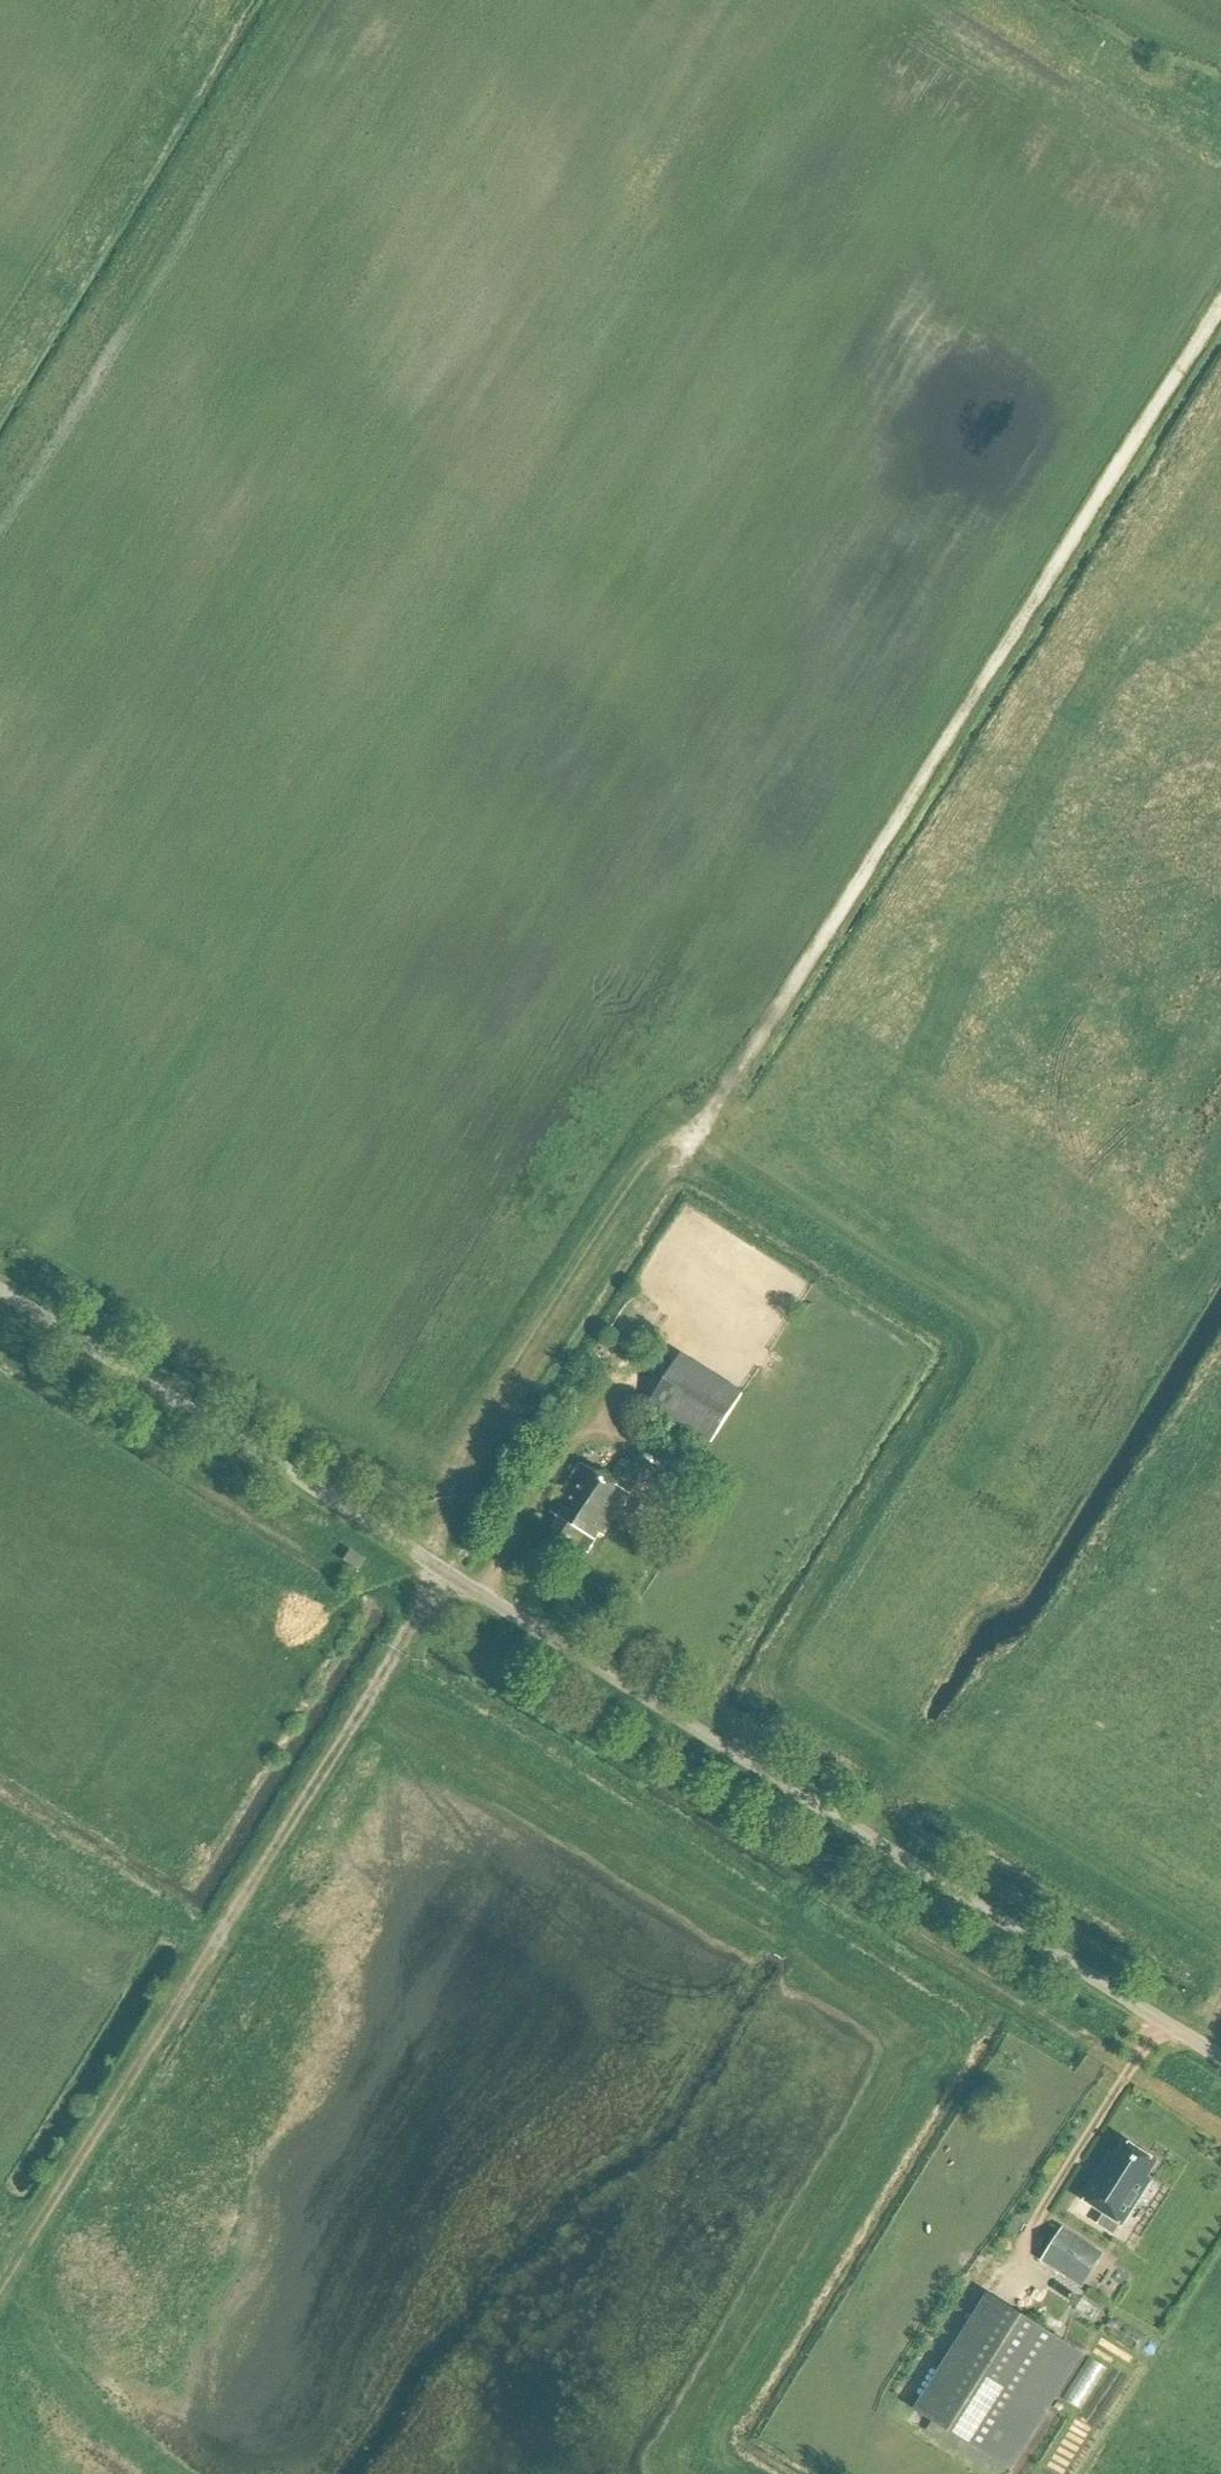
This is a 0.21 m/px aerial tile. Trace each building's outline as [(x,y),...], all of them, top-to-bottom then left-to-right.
[(712,1445),(744,1395),(683,1357),(651,1407),(712,1445)] [(632,1496),(648,1470),(628,1458),(611,1484),(583,1466),(552,1514),(561,1520),(547,1543),(583,1566),(601,1537),(605,1539),(632,1496)] [(358,1574),(365,1563),(349,1553),(342,1564),(358,1574)] [(1158,2162),(1126,2141),(1115,2157),(1111,2155),(1082,2199),(1105,2214),(1098,2224),(1115,2235),(1121,2224),(1123,2225),(1152,2181),(1147,2178),(1158,2162)] [(1063,2229),(1045,2258),(1086,2283),(1104,2255),(1063,2229)] [(1011,2471),(1083,2355),(988,2294),(914,2411),(1011,2471)]
